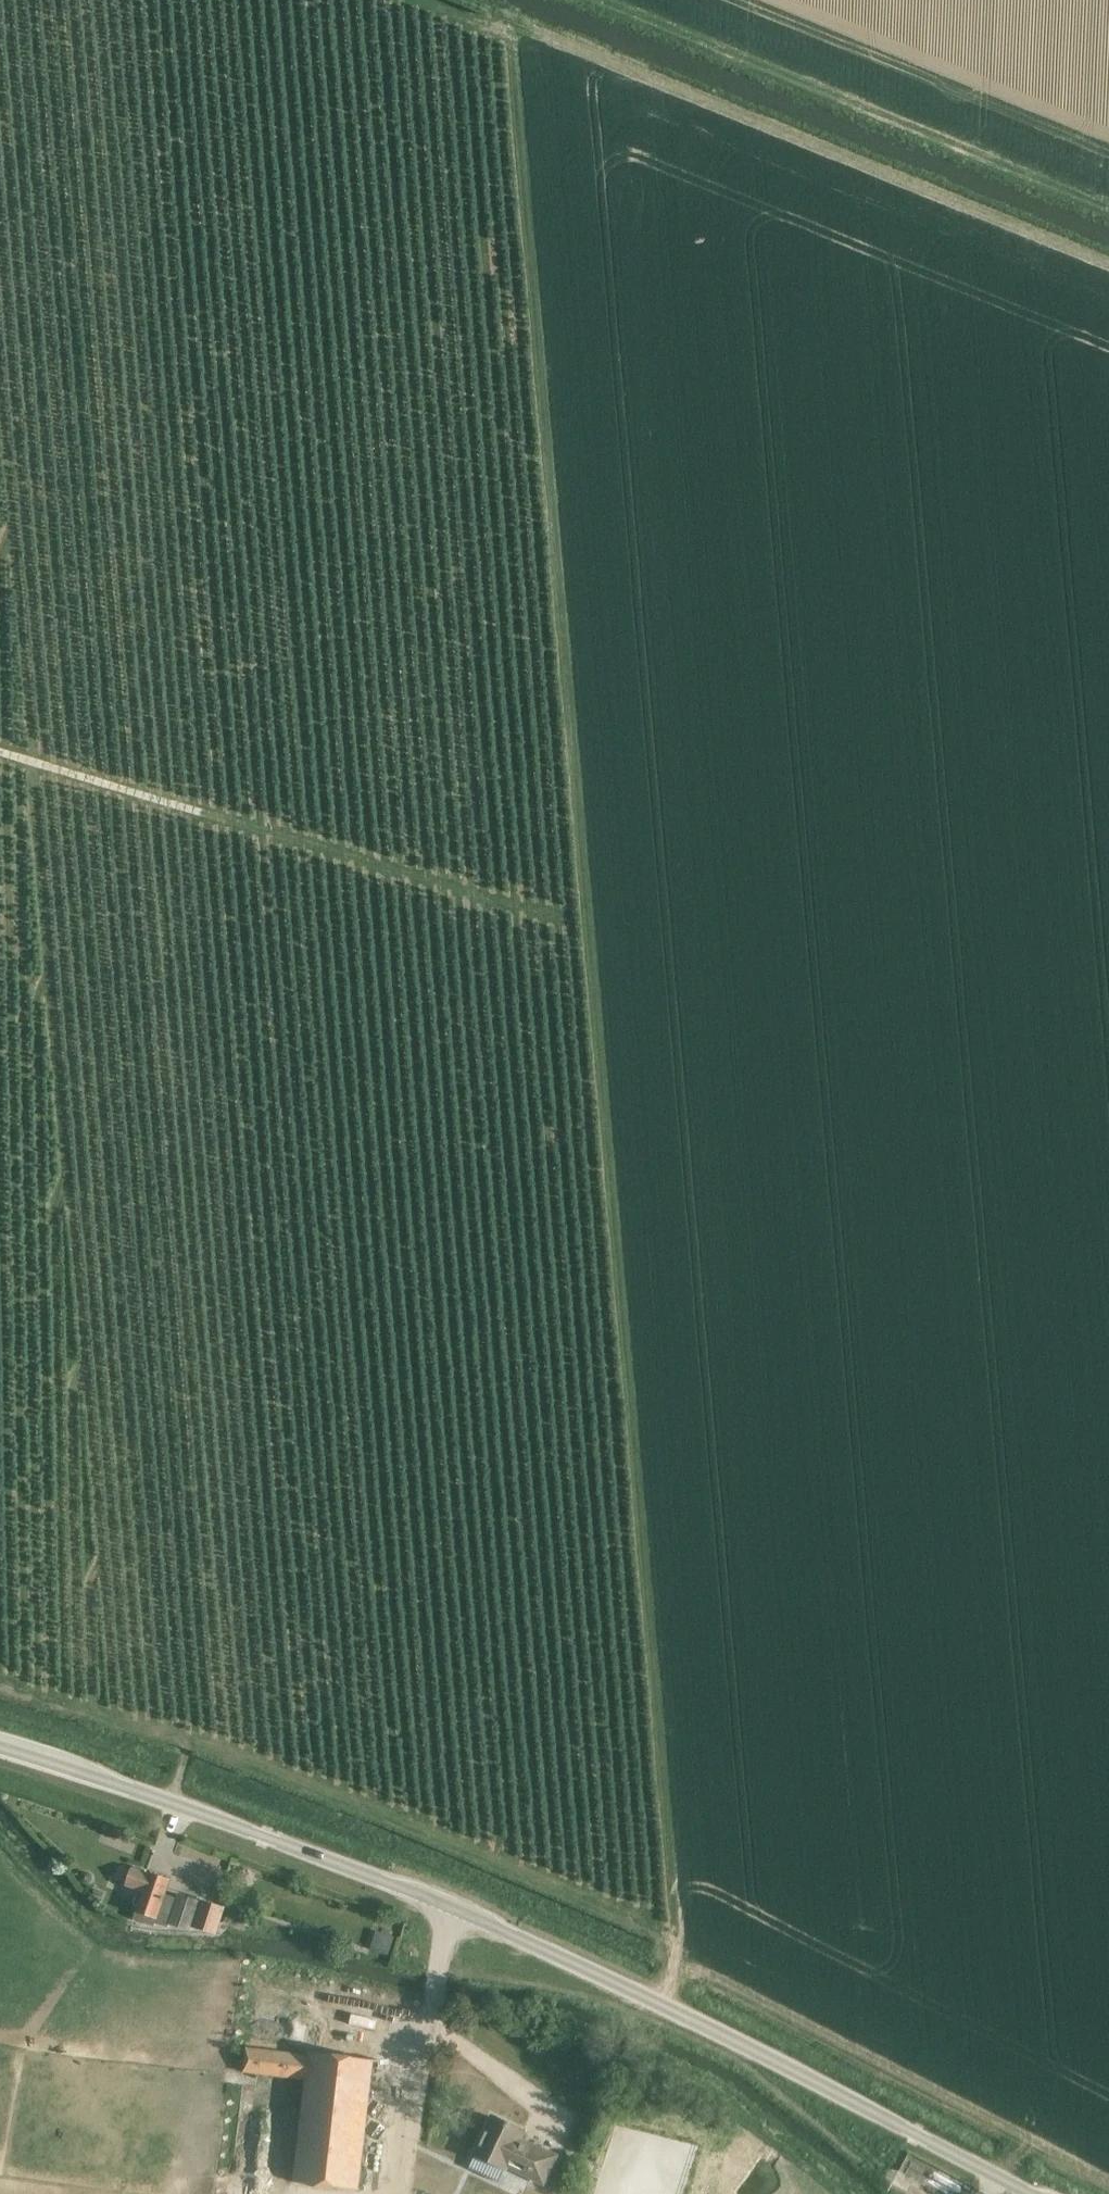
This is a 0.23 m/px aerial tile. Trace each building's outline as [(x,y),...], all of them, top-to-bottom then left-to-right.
[(135,1904),(139,1905),(137,1909),(134,1921),(153,1928),(154,1925),(167,1929),(168,1926),(188,1933),(198,1904),(178,1897),(177,1901),(165,1896),(170,1881),(150,1873),(150,1874),(133,1869),(127,1886),(144,1891),(143,1893),(140,1892),(135,1904)] [(84,1873),(80,1876),(81,1881),(84,1884),(89,1884),(92,1880),(92,1875),(88,1872),(84,1873)] [(202,1901),(196,1921),(194,1927),(217,1934),(225,1908),(202,1901)] [(227,1913),(224,1923),(244,1929),(248,1919),(227,1913)] [(459,2014),(459,2025),(470,2026),(471,2015),(459,2014)] [(294,2182),(337,2188),(358,2190),(374,2060),(309,2053),(309,2056),(247,2048),(244,2072),(306,2080),(294,2182)] [(475,2154),(494,2163),(506,2169),(507,2166),(543,2183),(556,2156),(537,2147),(536,2149),(527,2144),(526,2146),(518,2143),(524,2131),(492,2117),(475,2154)]
